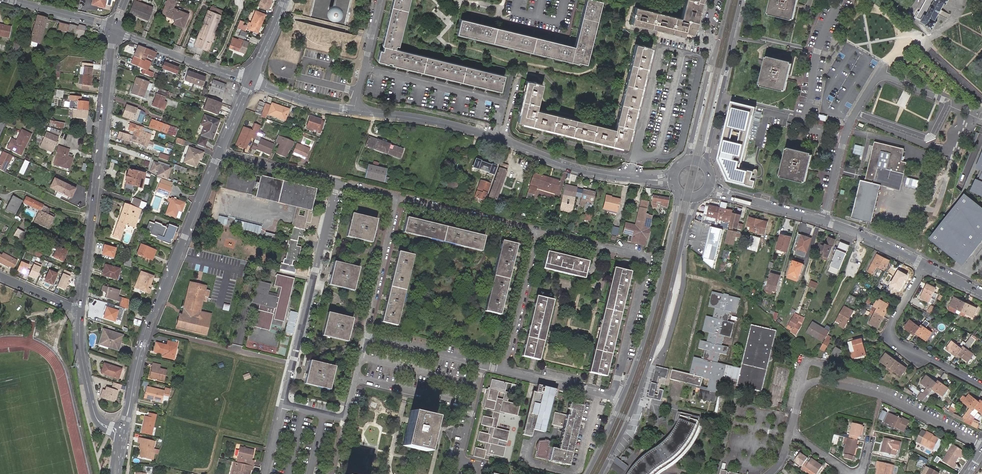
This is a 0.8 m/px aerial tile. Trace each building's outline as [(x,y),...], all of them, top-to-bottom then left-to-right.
[(176,1),(173,0),(168,0),(162,14),(176,20),(174,24),(183,28),(188,15),(173,8),(176,1)] [(269,10),(273,0),(261,0),(259,6),(269,10)] [(383,42),(383,43),(382,47),(379,47),(376,57),(383,59),(383,60),(387,61),(387,58),(391,59),(500,86),(503,72),(395,45),(396,42),(398,43),(408,0),(393,0),(383,42)] [(393,0),(391,0),(381,42),(383,42),(393,0)] [(577,59),(583,61),(599,0),(584,0),(573,44),(460,16),(457,29),(577,59)] [(583,61),(586,62),(601,0),(599,0),(583,61)] [(692,29),(700,0),(683,0),(679,17),(633,6),(630,21),(682,34),(683,31),(691,33),(692,29)] [(694,30),(702,0),(700,0),(692,29),(694,30)] [(764,13),(792,20),(794,8),(792,8),(790,18),(766,12),(769,0),(767,0),(764,13)] [(766,12),(790,18),(792,8),(794,2),(794,0),(769,0),(766,12)] [(920,16),(918,19),(923,22),(923,23),(930,28),(934,21),(932,19),(942,2),(944,3),(946,0),(930,0),(931,0),(926,10),(924,9),(920,16)] [(129,12),(148,20),(153,8),(146,5),(145,8),(133,3),(129,12)] [(224,11),(212,6),(210,11),(208,10),(194,46),(208,52),(224,11)] [(258,11),(257,10),(256,10),(249,28),(258,32),(260,27),(265,14),(258,11)] [(364,30),(344,25),(310,17),(291,13),(291,15),(363,33),(364,30)] [(49,25),(50,20),(38,17),(37,22),(35,22),(34,25),(36,25),(32,42),(40,44),(45,24),(49,25)] [(244,21),(240,20),(237,27),(242,29),(245,30),(246,26),(243,24),(244,21)] [(682,36),(682,34),(630,21),(630,23),(682,36)] [(82,26),(79,25),(78,28),(59,23),(57,29),(83,36),(85,27),(82,26)] [(9,37),(11,27),(0,25),(0,36),(9,37)] [(308,35),(310,28),(301,26),(305,32),(308,35)] [(334,44),(336,34),(337,33),(313,27),(313,29),(311,37),(312,38),(313,39),(314,40),(315,40),(316,41),(317,41),(318,42),(320,42),(321,43),(322,43),(323,43),(324,44),(326,44),(327,44),(328,44),(329,44),(331,44),(332,44),(333,44),(334,44)] [(457,29),(457,32),(576,62),(577,59),(457,29)] [(196,38),(191,36),(187,45),(192,47),(196,38)] [(233,40),(230,48),(239,51),(244,53),(248,42),(239,39),(239,40),(238,42),(233,40)] [(626,138),(648,46),(633,43),(613,127),(535,108),(541,82),(527,78),(519,110),(517,119),(521,120),(607,141),(619,144),(624,146),(626,138)] [(139,46),(133,59),(140,62),(142,56),(145,49),(139,46)] [(650,47),(648,46),(626,138),(628,138),(650,47)] [(145,49),(142,56),(147,58),(148,55),(149,55),(155,58),(156,54),(156,53),(146,49),(145,49)] [(764,57),(770,59),(770,56),(763,55),(757,84),(784,91),(787,79),(785,79),(783,89),(759,83),(764,57)] [(143,75),(154,78),(156,73),(150,72),(150,71),(149,70),(150,68),(147,67),(149,62),(146,60),(147,58),(142,56),(140,62),(133,59),(132,64),(145,69),(143,75)] [(783,61),(770,59),(764,57),(759,83),(783,89),(785,79),(786,73),(788,63),(783,61)] [(500,89),(500,86),(391,59),(390,61),(500,89)] [(783,59),(783,61),(788,63),(786,73),(788,74),(791,61),(783,59)] [(180,67),(164,61),(161,69),(177,74),(180,67)] [(85,67),(84,75),(92,76),(93,64),(83,63),(82,67),(85,67)] [(207,77),(188,71),(185,81),(203,87),(207,77)] [(158,74),(156,79),(165,83),(167,78),(158,74)] [(92,76),(84,75),(82,85),(90,86),(92,76)] [(136,78),(134,84),(140,86),(139,87),(146,90),(147,86),(152,88),(153,84),(148,82),(136,78)] [(519,110),(527,78),(525,78),(517,110),(519,110)] [(213,79),(208,93),(221,98),(226,84),(213,79)] [(140,86),(134,84),(130,94),(143,98),(146,90),(139,87),(140,86)] [(165,97),(167,97),(169,91),(159,88),(157,94),(165,97)] [(63,97),(64,90),(54,89),(53,97),(56,97),(57,96),(63,97)] [(165,97),(157,94),(152,105),(164,110),(167,102),(164,101),(165,97)] [(69,109),(74,109),(87,111),(88,106),(86,106),(86,102),(81,101),(81,98),(71,96),(69,109)] [(208,98),(203,111),(215,115),(219,102),(208,98)] [(731,101),(717,158),(729,181),(754,187),(756,181),(752,180),(754,171),(741,168),(755,107),(731,101)] [(219,102),(215,115),(220,117),(224,104),(219,102)] [(259,102),(255,113),(261,115),(266,104),(259,102)] [(272,105),(266,103),(266,104),(261,115),(267,117),(268,114),(272,105)] [(280,108),(280,107),(272,103),(272,105),(268,114),(285,121),(288,111),(280,108)] [(135,113),(139,114),(141,110),(127,105),(123,116),(133,120),(135,113)] [(87,111),(74,109),(73,118),(84,119),(85,116),(86,116),(87,111)] [(219,121),(204,116),(200,126),(204,127),(201,136),(212,140),(219,121)] [(321,120),(311,117),(307,127),(317,131),(316,132),(320,133),(323,122),(321,121),(321,120)] [(168,126),(151,119),(148,127),(166,133),(168,126)] [(52,120),(50,120),(50,124),(64,128),(65,124),(52,121),(52,120)] [(520,122),(607,144),(607,141),(521,120),(520,122)] [(133,135),(149,141),(151,136),(148,135),(142,133),(143,130),(144,129),(131,125),(129,130),(131,131),(134,132),(133,135)] [(259,130),(261,127),(256,125),(253,131),(244,128),(237,146),(246,149),(251,138),(256,139),(257,137),(257,135),(259,130)] [(21,156),(27,144),(31,135),(22,131),(18,139),(16,142),(12,140),(7,149),(21,156)] [(146,148),(149,141),(133,135),(120,131),(117,138),(146,148)] [(40,148),(52,154),(59,138),(47,133),(40,148)] [(288,149),(292,141),(283,137),(278,135),(275,142),(280,144),(276,153),(285,157),(288,149)] [(172,138),(166,136),(163,143),(169,145),(172,138)] [(256,139),(252,149),(256,151),(257,149),(270,155),(275,144),(257,137),(256,139)] [(377,140),(370,137),(366,145),(374,148),(374,149),(386,154),(387,153),(390,144),(378,139),(377,140)] [(296,143),(292,153),(301,157),(300,160),(303,162),(309,148),(296,143)] [(881,187),(900,192),(906,164),(900,163),(903,149),(874,143),(864,184),(860,183),(851,219),(872,224),(881,187)] [(404,149),(390,144),(387,153),(400,158),(404,149)] [(861,155),(863,146),(856,144),(854,153),(861,155)] [(786,148),(792,149),(792,148),(785,146),(778,175),(805,182),(808,170),(806,170),(804,180),(780,174),(786,148)] [(189,147),(186,155),(198,159),(199,157),(200,158),(202,152),(189,147)] [(804,152),(792,149),(786,148),(780,174),(804,180),(806,170),(808,165),(810,154),(804,152)] [(68,156),(70,153),(60,150),(59,154),(55,165),(69,170),(73,158),(68,156)] [(804,150),(804,152),(810,154),(808,165),(809,165),(812,152),(804,150)] [(4,173),(12,156),(3,152),(0,158),(0,171),(4,173)] [(169,156),(160,153),(158,158),(168,161),(169,156)] [(198,159),(186,155),(183,162),(195,166),(198,159)] [(977,168),(981,170),(972,191),(981,195),(981,157),(977,168)] [(475,158),(471,171),(480,174),(481,173),(492,177),(496,167),(491,164),(491,165),(480,161),(481,160),(475,158)] [(372,165),(368,164),(366,171),(365,176),(364,178),(383,183),(385,177),(387,169),(378,167),(379,163),(373,161),(372,165)] [(25,162),(19,173),(23,175),(29,163),(25,162)] [(171,168),(154,163),(151,171),(155,173),(155,171),(159,172),(158,176),(167,179),(171,168)] [(487,197),(495,199),(506,171),(498,168),(487,197)] [(126,180),(125,185),(142,189),(143,185),(145,186),(147,180),(144,179),(145,174),(128,170),(127,175),(125,180),(126,180)] [(532,173),(529,185),(537,187),(555,192),(558,180),(532,173)] [(309,210),(312,211),(317,189),(261,175),(255,197),(296,207),(309,210)] [(483,201),(485,196),(491,179),(482,175),(480,182),(479,181),(477,185),(478,185),(474,195),(474,197),(483,201)] [(908,177),(906,184),(918,188),(920,180),(908,177)] [(75,189),(62,182),(58,190),(63,193),(62,194),(71,198),(75,189)] [(172,187),(161,183),(158,191),(169,195),(172,187)] [(526,196),(534,198),(537,187),(529,185),(526,192),(527,192),(526,196)] [(564,185),(562,196),(574,198),(576,188),(564,185)] [(595,193),(583,190),(579,207),(579,208),(583,209),(583,208),(584,208),(585,203),(591,205),(592,203),(595,193)] [(668,198),(653,195),(651,202),(655,203),(656,201),(660,202),(659,206),(666,207),(668,198)] [(611,197),(606,196),(603,209),(616,212),(619,202),(610,200),(611,197)] [(965,196),(931,238),(958,260),(963,253),(970,256),(978,243),(981,243),(981,208),(965,196)] [(15,214),(22,201),(13,197),(6,210),(10,211),(15,214)] [(34,223),(48,230),(54,218),(47,214),(48,212),(46,211),(47,208),(25,198),(23,203),(40,211),(34,223)] [(184,203),(172,199),(169,198),(168,201),(171,202),(166,214),(176,217),(179,208),(182,209),(184,203)] [(641,200),(639,207),(646,209),(648,202),(641,200)] [(141,210),(125,204),(113,237),(119,239),(124,224),(134,228),(141,210)] [(732,211),(710,206),(707,219),(717,222),(718,220),(729,223),(730,222),(731,217),(732,212),(732,211)] [(304,230),(309,210),(296,207),(292,227),(294,228),(304,230)] [(646,209),(639,207),(635,225),(626,223),(623,233),(629,234),(627,241),(644,245),(646,238),(647,236),(645,235),(646,230),(648,230),(651,216),(648,215),(647,215),(647,214),(645,213),(646,209)] [(226,225),(228,218),(220,215),(217,222),(226,225)] [(376,222),(351,216),(346,236),(371,242),(376,222)] [(403,231),(481,250),(484,236),(406,217),(403,231)] [(730,226),(737,228),(739,222),(740,223),(741,220),(740,220),(731,217),(730,222),(731,222),(730,226)] [(758,232),(764,234),(767,222),(766,221),(748,217),(746,226),(751,227),(750,231),(758,234),(758,232)] [(234,227),(261,234),(263,226),(235,220),(234,227)] [(153,224),(148,222),(145,232),(150,234),(149,236),(156,238),(155,240),(162,242),(162,243),(167,245),(168,245),(169,245),(170,244),(170,243),(170,241),(169,240),(170,239),(171,240),(176,229),(168,226),(167,229),(161,226),(161,225),(154,223),(153,224)] [(723,228),(711,226),(711,229),(710,230),(704,257),(714,266),(723,228)] [(737,231),(737,228),(730,226),(729,229),(730,230),(729,234),(728,234),(727,238),(734,240),(735,237),(736,234),(737,231)] [(306,231),(304,230),(294,228),(292,235),(291,234),(288,244),(290,245),(287,259),(285,259),(283,264),(281,263),(280,269),(296,273),(297,267),(293,266),(294,261),(298,262),(302,248),(297,247),(300,237),(304,238),(306,231)] [(20,239),(24,233),(17,229),(14,236),(20,239)] [(480,252),(481,250),(403,231),(402,233),(480,252)] [(275,234),(266,232),(263,242),(273,244),(275,234)] [(777,248),(787,251),(791,237),(781,234),(777,248)] [(805,256),(811,238),(803,235),(803,238),(800,237),(799,241),(796,240),(793,249),(796,250),(795,252),(805,256)] [(822,254),(829,257),(836,238),(829,235),(826,244),(821,243),(819,249),(823,250),(822,254)] [(750,236),(747,249),(757,251),(760,238),(750,236)] [(485,312),(502,241),(500,240),(483,311),(485,312)] [(516,244),(502,241),(485,312),(499,315),(516,244)] [(849,246),(840,242),(827,272),(837,276),(849,246)] [(117,248),(106,243),(103,251),(114,256),(117,248)] [(156,251),(141,245),(137,255),(152,261),(156,251)] [(45,253),(34,248),(30,246),(27,253),(31,255),(32,253),(43,258),(45,253)] [(57,247),(53,257),(62,261),(67,252),(57,247)] [(546,251),(545,253),(587,263),(587,261),(546,251)] [(394,325),(411,255),(398,252),(381,322),(394,325)] [(587,263),(545,253),(542,267),(584,277),(587,263)] [(4,267),(5,266),(7,267),(11,269),(15,262),(1,254),(0,256),(0,264),(4,267)] [(877,254),(871,265),(869,270),(873,272),(876,267),(877,266),(884,270),(889,260),(877,254)] [(413,256),(411,255),(394,325),(396,326),(413,256)] [(798,272),(799,273),(803,263),(792,259),(790,266),(792,267),(791,270),(788,276),(795,279),(798,272)] [(29,267),(21,263),(17,272),(25,275),(29,267)] [(121,269),(106,263),(104,268),(106,269),(104,274),(117,279),(121,269)] [(358,270),(333,264),(328,284),(353,290),(358,270)] [(40,270),(33,266),(29,276),(35,280),(40,270)] [(584,277),(542,267),(542,268),(584,278),(584,277)] [(589,372),(615,268),(613,267),(587,372),(589,372)] [(629,271),(615,268),(589,372),(603,376),(629,271)] [(49,271),(44,281),(52,284),(56,274),(49,271)] [(149,285),(150,281),(152,276),(141,271),(134,288),(148,293),(151,286),(149,285)] [(631,272),(629,271),(603,376),(605,376),(631,272)] [(907,275),(899,271),(892,284),(899,289),(907,275)] [(767,288),(773,290),(776,291),(780,275),(771,273),(767,288)] [(70,278),(63,274),(57,287),(64,291),(67,286),(66,286),(70,278)] [(295,279),(280,275),(277,286),(280,287),(278,297),(268,295),(271,284),(259,281),(254,303),(260,305),(263,305),(261,311),(259,311),(256,310),(253,325),(270,329),(273,314),(276,315),(275,319),(284,322),(295,279)] [(296,279),(295,279),(284,322),(285,322),(296,279)] [(818,283),(811,280),(809,286),(816,289),(818,283)] [(935,287),(926,282),(918,296),(927,300),(935,287)] [(206,336),(211,314),(199,311),(204,287),(189,283),(182,309),(184,310),(182,316),(181,316),(179,316),(179,319),(177,318),(176,321),(177,321),(176,323),(175,323),(175,325),(177,326),(176,328),(206,336)] [(106,296),(117,300),(121,291),(107,286),(105,291),(108,292),(106,296)] [(19,300),(22,294),(13,291),(12,294),(15,295),(14,298),(19,300)] [(704,350),(701,360),(695,358),(691,374),(672,369),(669,379),(700,386),(700,388),(697,398),(715,403),(718,390),(716,389),(718,382),(762,392),(770,362),(773,360),(777,342),(775,340),(777,331),(752,325),(741,369),(718,363),(721,352),(726,354),(728,347),(722,345),(725,334),(731,336),(734,322),(728,321),(731,311),(737,312),(740,298),(712,291),(708,306),(715,307),(712,316),(706,315),(702,330),(709,332),(706,340),(699,339),(697,348),(704,350)] [(856,297),(850,294),(847,300),(852,304),(856,297)] [(522,357),(537,296),(535,296),(520,356),(522,357)] [(551,300),(537,296),(522,357),(536,360),(551,300)] [(955,312),(958,314),(961,310),(965,302),(954,296),(949,305),(956,308),(955,312)] [(878,298),(872,309),(884,316),(890,305),(878,298)] [(117,300),(115,305),(122,307),(128,309),(128,305),(117,300)] [(553,300),(551,300),(536,360),(538,360),(553,300)] [(961,310),(958,314),(963,316),(965,313),(972,316),(976,307),(965,302),(961,310)] [(118,311),(104,305),(102,309),(104,310),(102,316),(114,321),(118,311)] [(845,306),(836,321),(840,324),(845,326),(853,311),(845,306)] [(877,327),(884,316),(872,309),(870,313),(874,315),(869,322),(877,327)] [(286,333),(294,334),(297,312),(289,311),(286,333)] [(352,321),(327,315),(322,335),(346,341),(352,321)] [(798,330),(799,331),(802,325),(802,324),(803,322),(799,319),(798,321),(793,317),(787,326),(793,330),(794,328),(798,330)] [(139,326),(141,321),(134,318),(132,324),(139,326)] [(903,330),(913,337),(914,335),(920,327),(910,320),(903,330)] [(824,331),(823,330),(811,324),(805,335),(820,343),(822,339),(824,340),(822,344),(827,347),(832,338),(827,336),(830,330),(826,327),(824,331)] [(914,335),(925,343),(933,333),(922,325),(920,327),(914,335)] [(108,346),(117,350),(122,336),(104,329),(100,341),(109,344),(108,346)] [(946,348),(956,356),(958,354),(965,344),(971,336),(968,334),(961,344),(953,339),(946,348)] [(866,354),(862,339),(852,341),(855,353),(852,354),(853,358),(866,354)] [(166,344),(155,341),(153,350),(161,352),(163,353),(171,356),(174,346),(175,346),(176,342),(167,340),(166,344)] [(965,344),(958,354),(968,361),(975,351),(965,344)] [(838,357),(841,353),(842,351),(836,346),(831,354),(834,355),(838,357)] [(890,368),(896,361),(885,353),(880,361),(887,366),(890,368)] [(150,360),(148,375),(163,377),(165,367),(156,365),(157,361),(150,360)] [(906,369),(896,361),(890,368),(888,371),(891,373),(893,370),(900,376),(906,369)] [(117,368),(103,363),(100,372),(116,378),(120,371),(116,369),(117,368)] [(334,369),(309,363),(304,384),(329,389),(334,369)] [(663,368),(656,366),(649,393),(647,392),(646,398),(649,398),(661,401),(664,391),(660,390),(658,396),(654,395),(659,377),(667,379),(669,369),(663,368)] [(928,394),(933,388),(936,390),(943,395),(949,387),(939,380),(937,382),(926,374),(921,382),(927,387),(923,393),(920,391),(918,394),(916,397),(923,401),(923,400),(926,403),(929,398),(926,396),(928,394)] [(482,399),(479,408),(488,410),(512,415),(515,404),(497,400),(493,399),(491,399),(492,396),(489,396),(490,392),(493,392),(494,387),(511,391),(512,385),(486,379),(484,389),(487,390),(485,400),(482,399)] [(169,393),(170,386),(164,386),(164,388),(146,386),(144,394),(153,396),(153,398),(162,399),(163,393),(169,393)] [(553,389),(538,386),(536,393),(534,400),(532,399),(523,435),(532,437),(533,430),(544,433),(554,392),(553,392),(553,389)] [(902,390),(916,397),(918,394),(920,391),(915,388),(913,392),(905,387),(902,390)] [(104,393),(102,392),(100,397),(113,401),(116,392),(106,388),(105,391),(104,393)] [(976,408),(980,402),(970,395),(964,402),(971,408),(974,410),(976,408)] [(981,400),(980,402),(976,408),(970,415),(973,418),(979,410),(981,412),(981,400)] [(562,409),(570,410),(572,404),(563,402),(562,409)] [(567,465),(581,406),(572,404),(570,410),(569,417),(557,414),(554,426),(563,428),(566,429),(560,450),(560,451),(548,448),(549,444),(549,443),(548,443),(548,442),(547,442),(547,441),(546,441),(546,440),(545,440),(544,440),(544,443),(539,441),(535,457),(545,460),(546,458),(558,461),(557,463),(567,465)] [(948,406),(946,405),(943,409),(945,411),(944,412),(961,421),(965,423),(967,420),(968,419),(969,418),(969,417),(974,410),(971,408),(963,418),(954,413),(956,410),(951,407),(950,407),(948,406)] [(479,408),(478,415),(487,417),(488,410),(479,408)] [(434,416),(413,411),(405,446),(425,451),(434,416)] [(691,432),(697,416),(679,412),(670,431),(664,439),(654,447),(662,463),(676,451),(685,441),(691,432)] [(146,424),(144,432),(152,434),(156,418),(146,415),(144,423),(146,424)] [(479,449),(470,447),(468,454),(468,456),(479,458),(480,457),(480,455),(481,452),(486,453),(495,456),(498,456),(501,446),(498,445),(481,441),(482,436),(499,440),(502,441),(505,430),(502,429),(485,425),(487,417),(478,415),(475,425),(484,427),(483,434),(474,431),(472,440),(481,443),(479,449)] [(901,430),(900,431),(904,433),(910,423),(902,419),(901,421),(899,420),(900,418),(899,418),(898,419),(892,416),(889,415),(885,423),(898,430),(898,428),(901,430)] [(701,417),(699,416),(692,435),(684,446),(672,458),(652,473),(656,473),(674,460),(686,448),(694,436),(701,417)] [(977,429),(979,425),(968,419),(967,420),(965,423),(974,427),(977,429)] [(854,424),(850,438),(858,440),(859,437),(859,435),(862,436),(864,427),(854,424)] [(484,427),(475,425),(474,431),(483,434),(484,427)] [(939,441),(928,435),(922,445),(934,451),(939,441)] [(143,447),(143,448),(141,456),(150,458),(152,451),(154,452),(155,448),(153,448),(155,440),(140,437),(139,441),(141,442),(141,446),(143,447)] [(850,438),(849,438),(846,437),(844,442),(847,443),(844,455),(846,455),(845,459),(855,461),(856,457),(854,457),(859,441),(858,440),(850,438)] [(896,441),(886,438),(882,451),(892,454),(893,449),(901,451),(903,443),(896,441)] [(472,440),(470,447),(479,449),(481,443),(472,440)] [(234,462),(248,465),(249,460),(247,460),(249,450),(234,446),(232,457),(235,458),(234,462)] [(662,463),(654,447),(650,450),(636,460),(630,468),(639,473),(649,473),(662,463)] [(959,458),(963,452),(953,447),(944,463),(955,470),(957,466),(955,465),(959,458)] [(806,466),(816,473),(822,465),(812,458),(809,463),(805,460),(801,467),(804,469),(805,468),(806,466)] [(248,465),(234,462),(229,461),(227,468),(233,469),(232,473),(243,473),(244,469),(246,469),(247,470),(248,465)] [(926,464),(921,461),(918,466),(923,469),(926,464)] [(879,462),(878,466),(879,466),(877,473),(893,473),(895,466),(879,462)]
